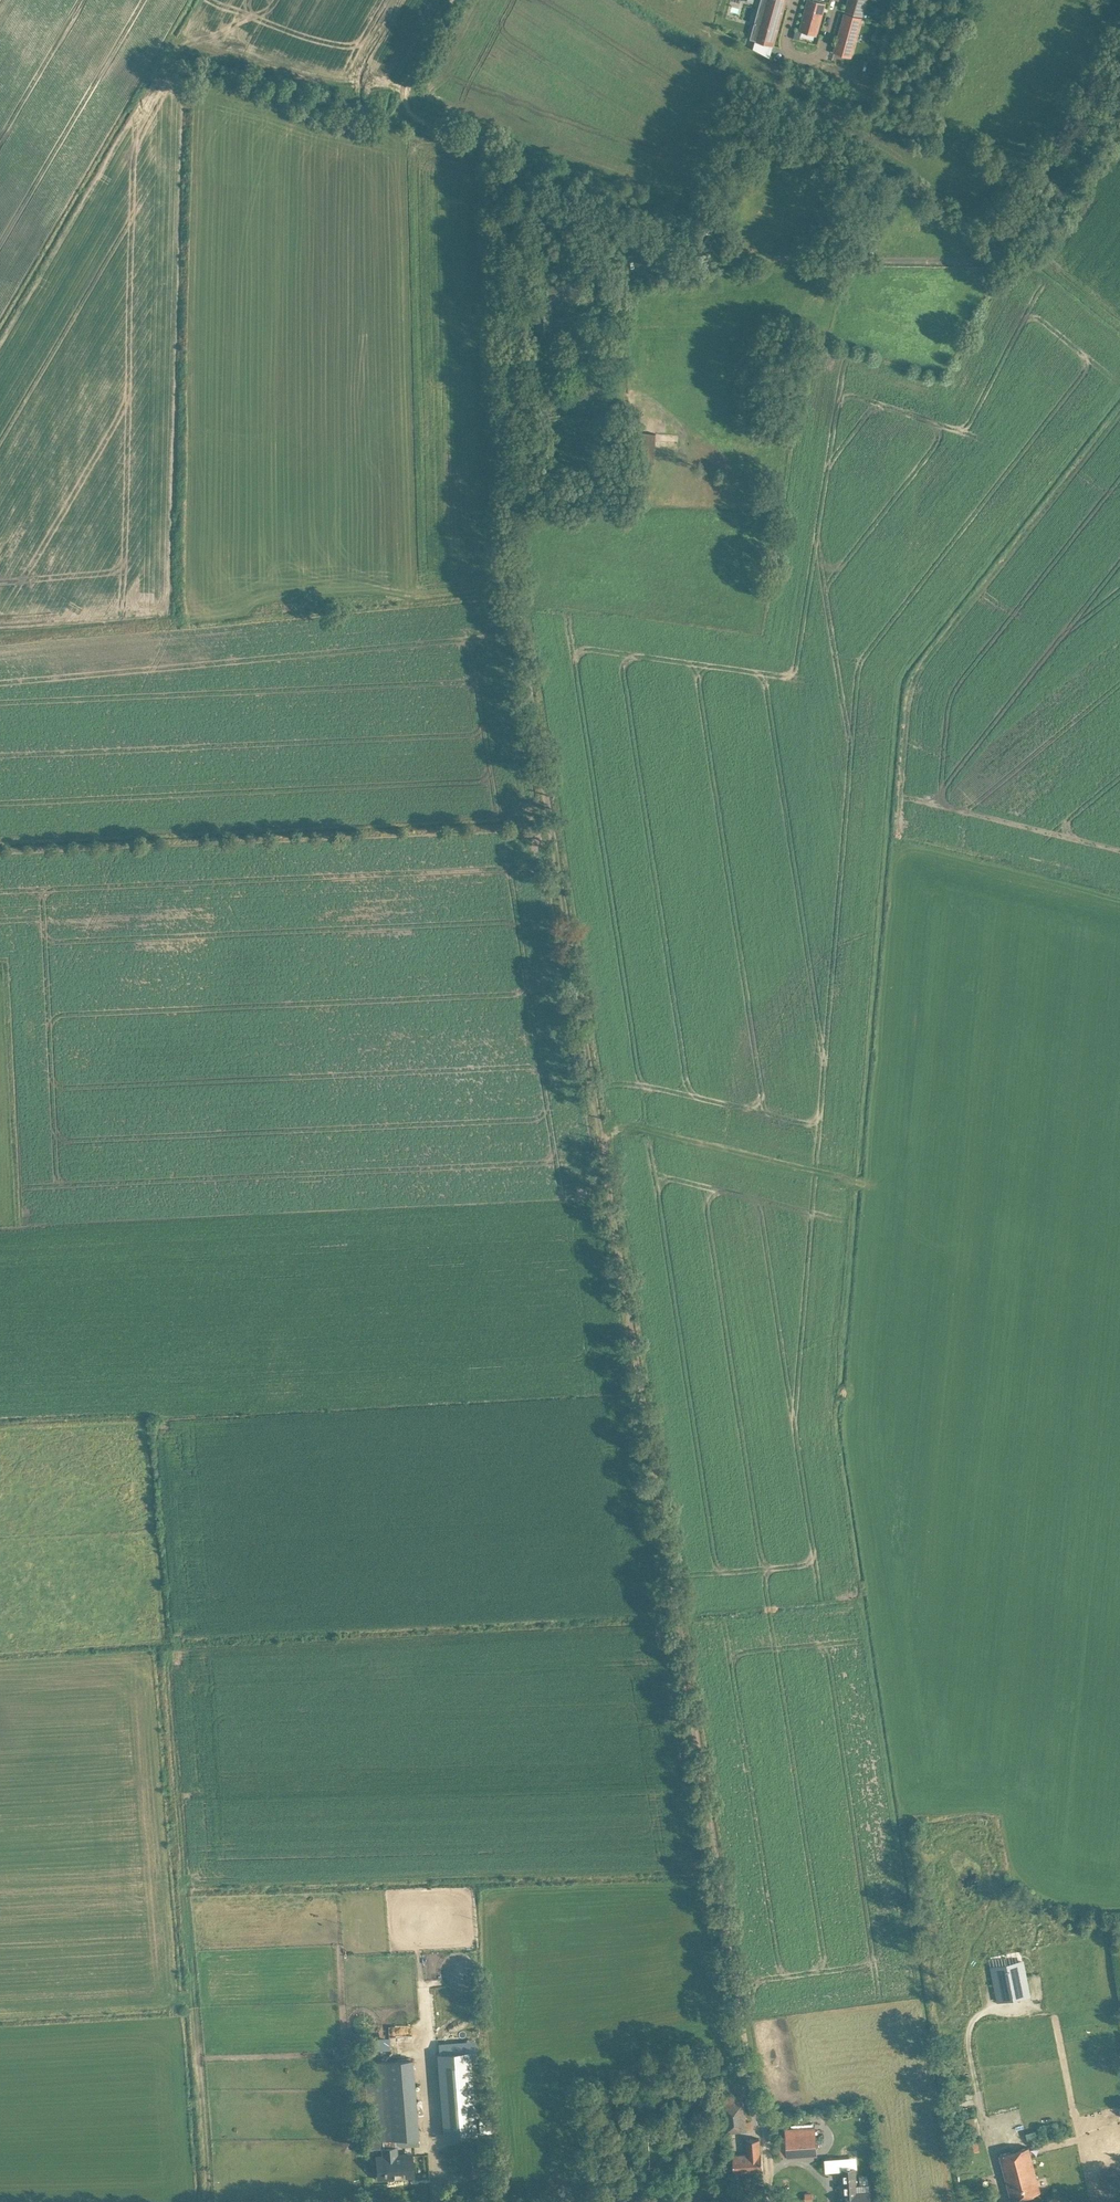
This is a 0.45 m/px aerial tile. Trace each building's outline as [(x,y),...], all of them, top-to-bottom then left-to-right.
[(773,44),(783,6),(772,3),(773,0),(766,0),(763,10),(768,11),(764,25),(759,24),(755,39),(773,44)] [(800,29),(816,34),(824,3),(814,0),(808,0),(800,29)] [(846,10),(862,14),(866,0),(848,0),(846,10)] [(834,51),(850,56),(861,17),(845,13),(834,51)] [(868,61),(865,71),(876,74),(879,64),(868,61)] [(641,465),(654,466),(656,433),(643,433),(641,465)] [(659,447),(673,448),(674,434),(660,433),(659,447)] [(1023,1962),(992,1968),(998,2001),(1030,1994),(1023,1962)] [(475,2052),(488,2052),(488,2027),(475,2028),(475,2052)] [(438,2063),(470,2060),(468,2043),(449,2044),(449,2052),(438,2053),(438,2063)] [(412,2059),(365,2062),(372,2148),(383,2147),(391,2146),(391,2140),(395,2140),(395,2138),(418,2136),(412,2059)] [(470,2060),(438,2063),(444,2135),(476,2132),(470,2060)] [(724,2097),(725,2103),(726,2103),(728,2121),(730,2121),(731,2132),(736,2131),(747,2130),(747,2128),(752,2127),(752,2120),(746,2121),(744,2101),(743,2101),(742,2094),(724,2097)] [(786,2136),(787,2152),(817,2150),(816,2134),(786,2136)] [(733,2154),(734,2171),(763,2169),(762,2152),(761,2152),(760,2138),(746,2139),(747,2153),(733,2154)] [(391,2146),(383,2147),(385,2167),(384,2167),(384,2172),(385,2172),(386,2178),(403,2176),(403,2174),(406,2174),(406,2173),(410,2172),(410,2174),(413,2173),(412,2154),(396,2155),(395,2140),(391,2140),(391,2146)] [(481,2172),(479,2144),(461,2146),(463,2173),(481,2172)] [(1029,2146),(1000,2154),(1009,2188),(1012,2199),(1041,2191),(1038,2180),(1029,2146)] [(843,2168),(845,2193),(847,2193),(848,2201),(871,2201),(869,2181),(858,2181),(857,2167),(843,2168)]
